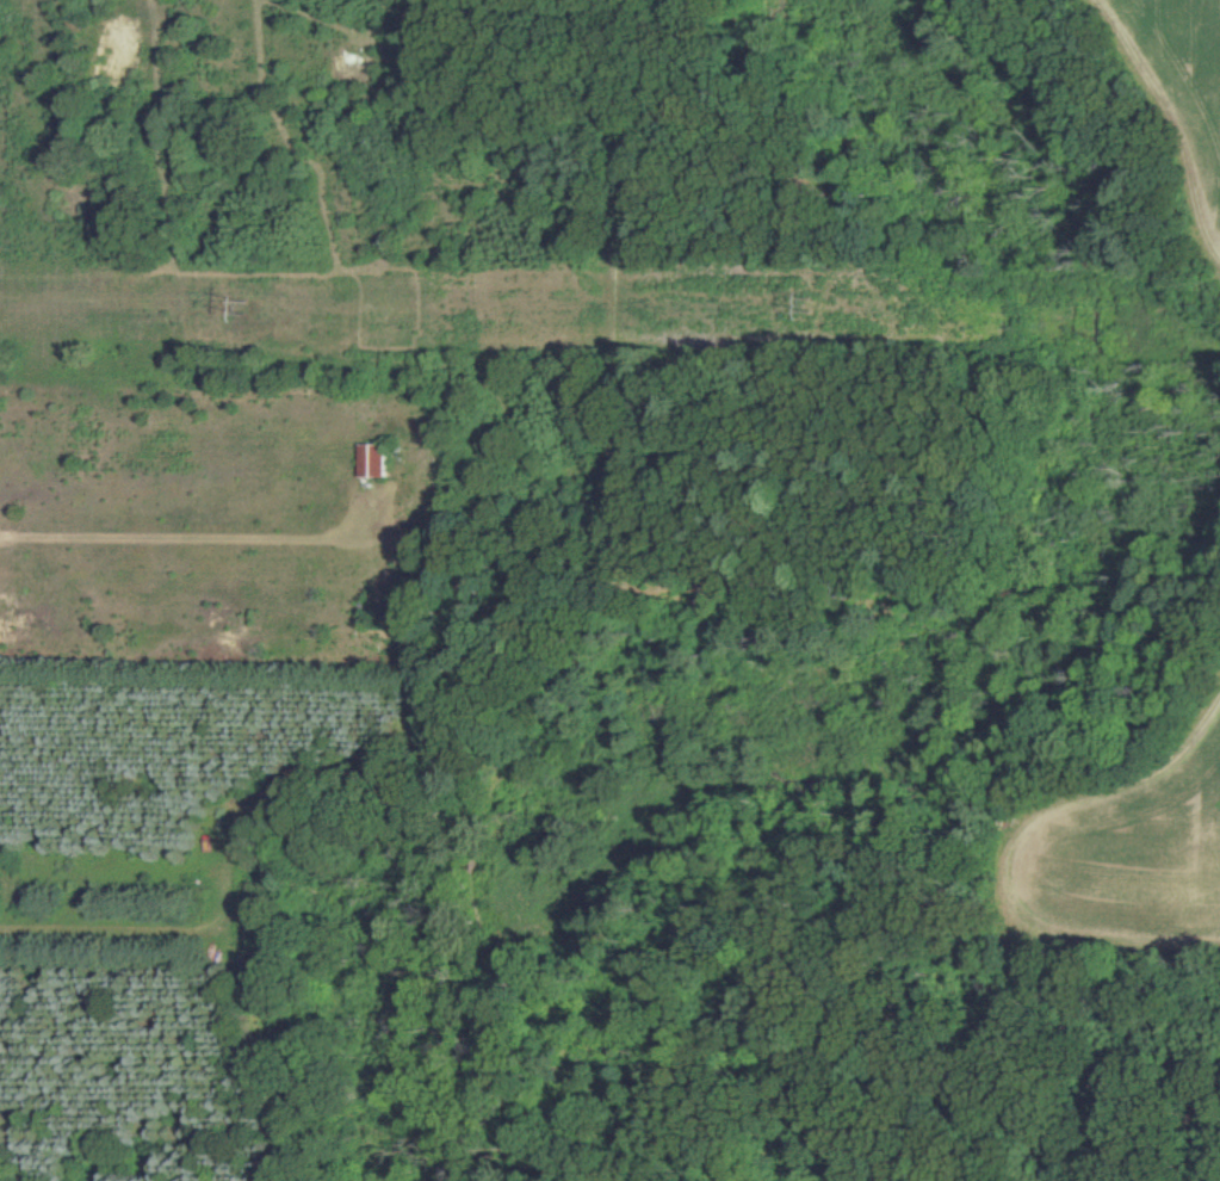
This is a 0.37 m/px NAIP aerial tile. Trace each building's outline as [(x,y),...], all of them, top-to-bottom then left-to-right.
[(359,445),(360,479),(387,478),(386,445),(359,445)]
